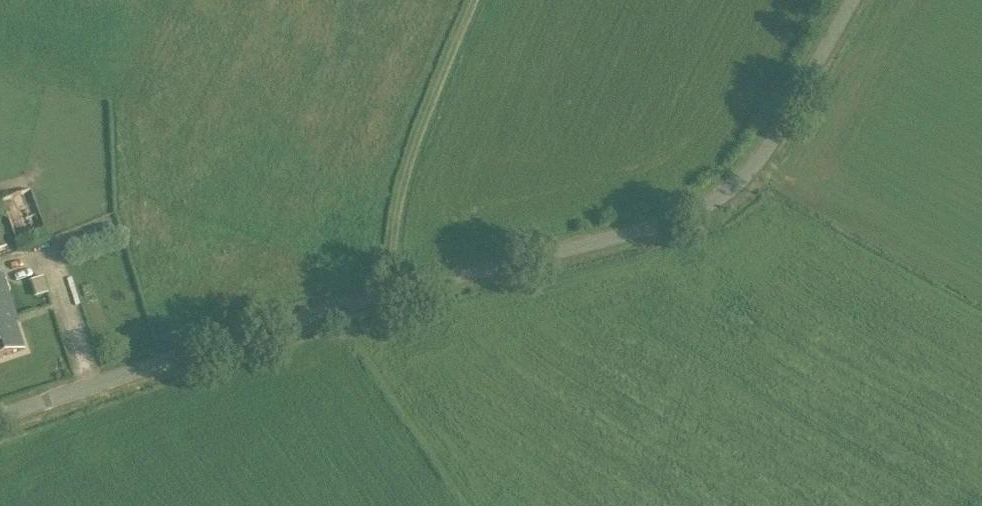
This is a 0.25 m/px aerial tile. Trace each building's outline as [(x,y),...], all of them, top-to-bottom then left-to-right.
[(19,252),(50,241),(31,190),(1,201),(19,252)] [(4,277),(0,278),(0,358),(25,350),(13,314),(20,312),(17,305),(13,306),(4,277)]
